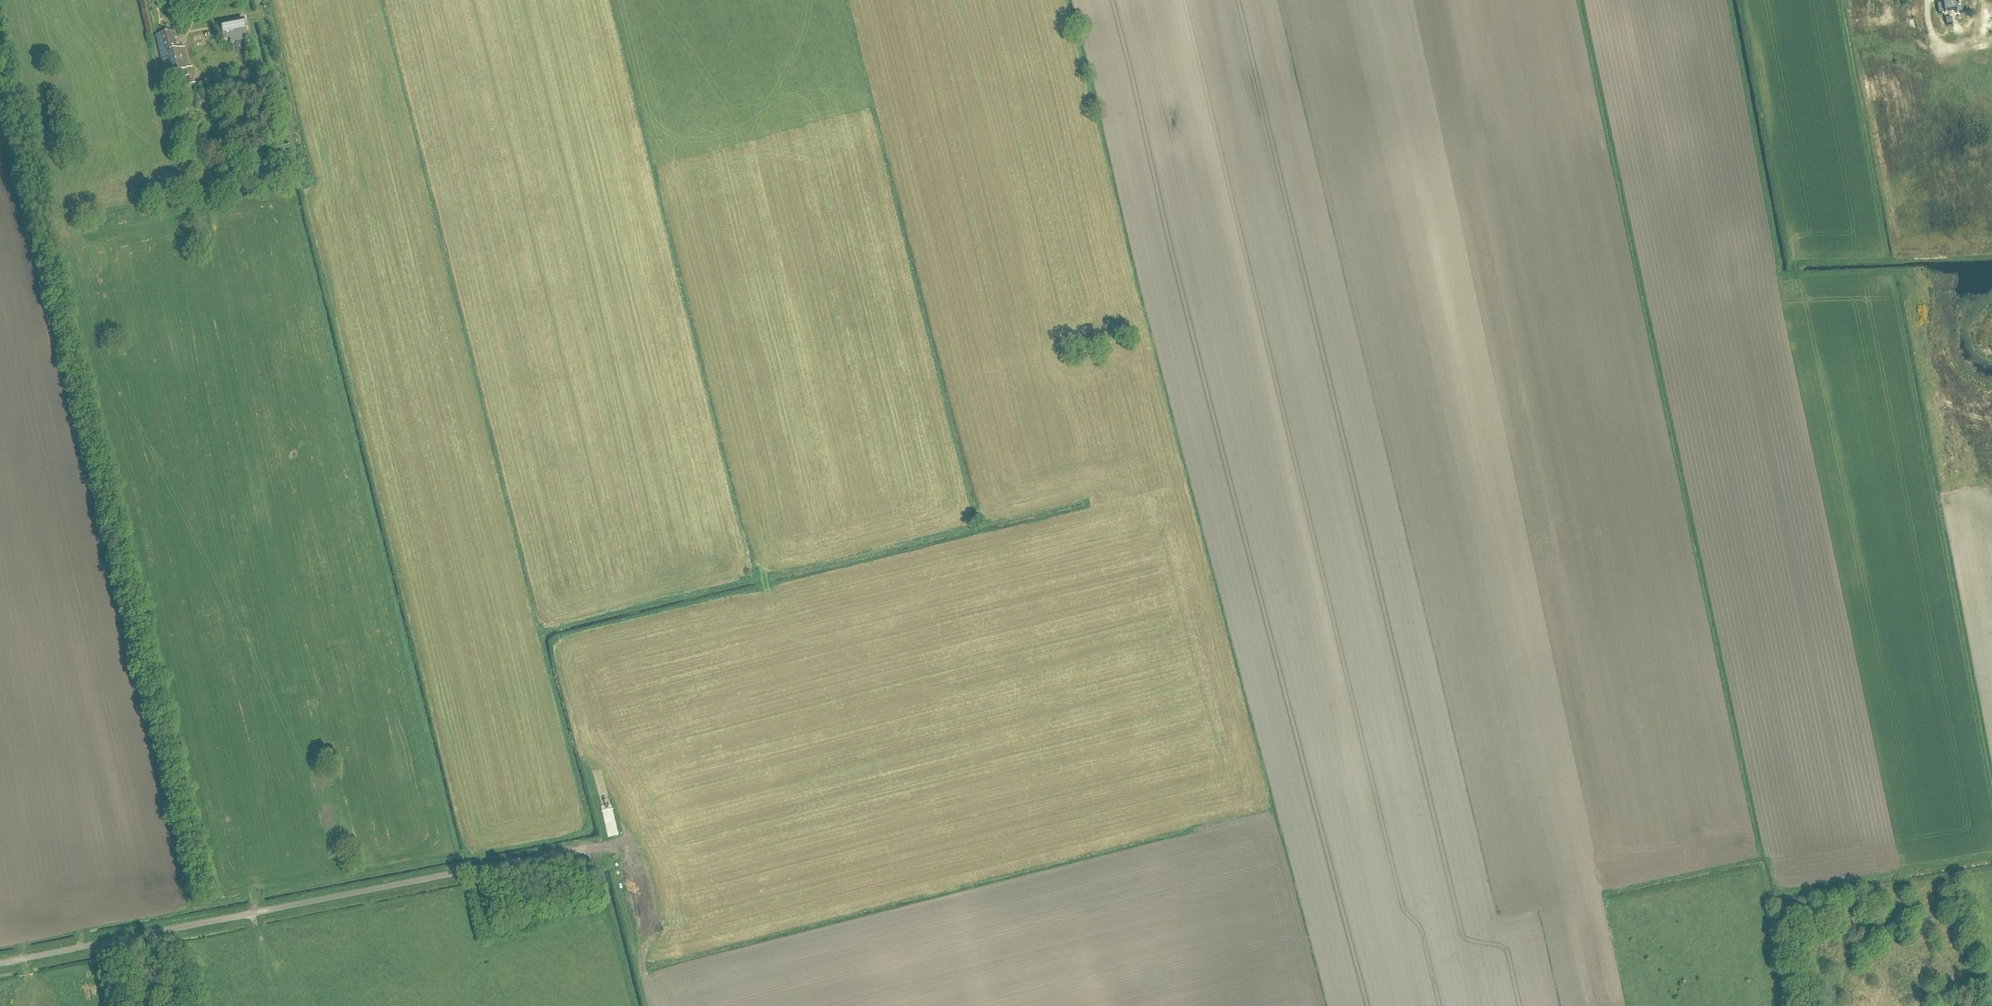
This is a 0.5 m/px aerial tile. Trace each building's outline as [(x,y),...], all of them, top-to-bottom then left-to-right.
[(1937,5),(1938,15),(1945,14),(1944,12),(1955,10),(1956,12),(1956,14),(1963,13),(1961,4),(1955,5),(1954,0),(1944,0),(1944,1),(1942,2),(1943,4),(1937,5)] [(222,37),(245,33),(243,21),(220,25),(222,37)] [(189,85),(196,83),(192,68),(188,69),(183,49),(179,50),(175,32),(156,36),(162,62),(166,61),(170,75),(182,72),(184,79),(187,78),(189,85)] [(7,922),(18,920),(16,912),(6,914),(7,922)]
